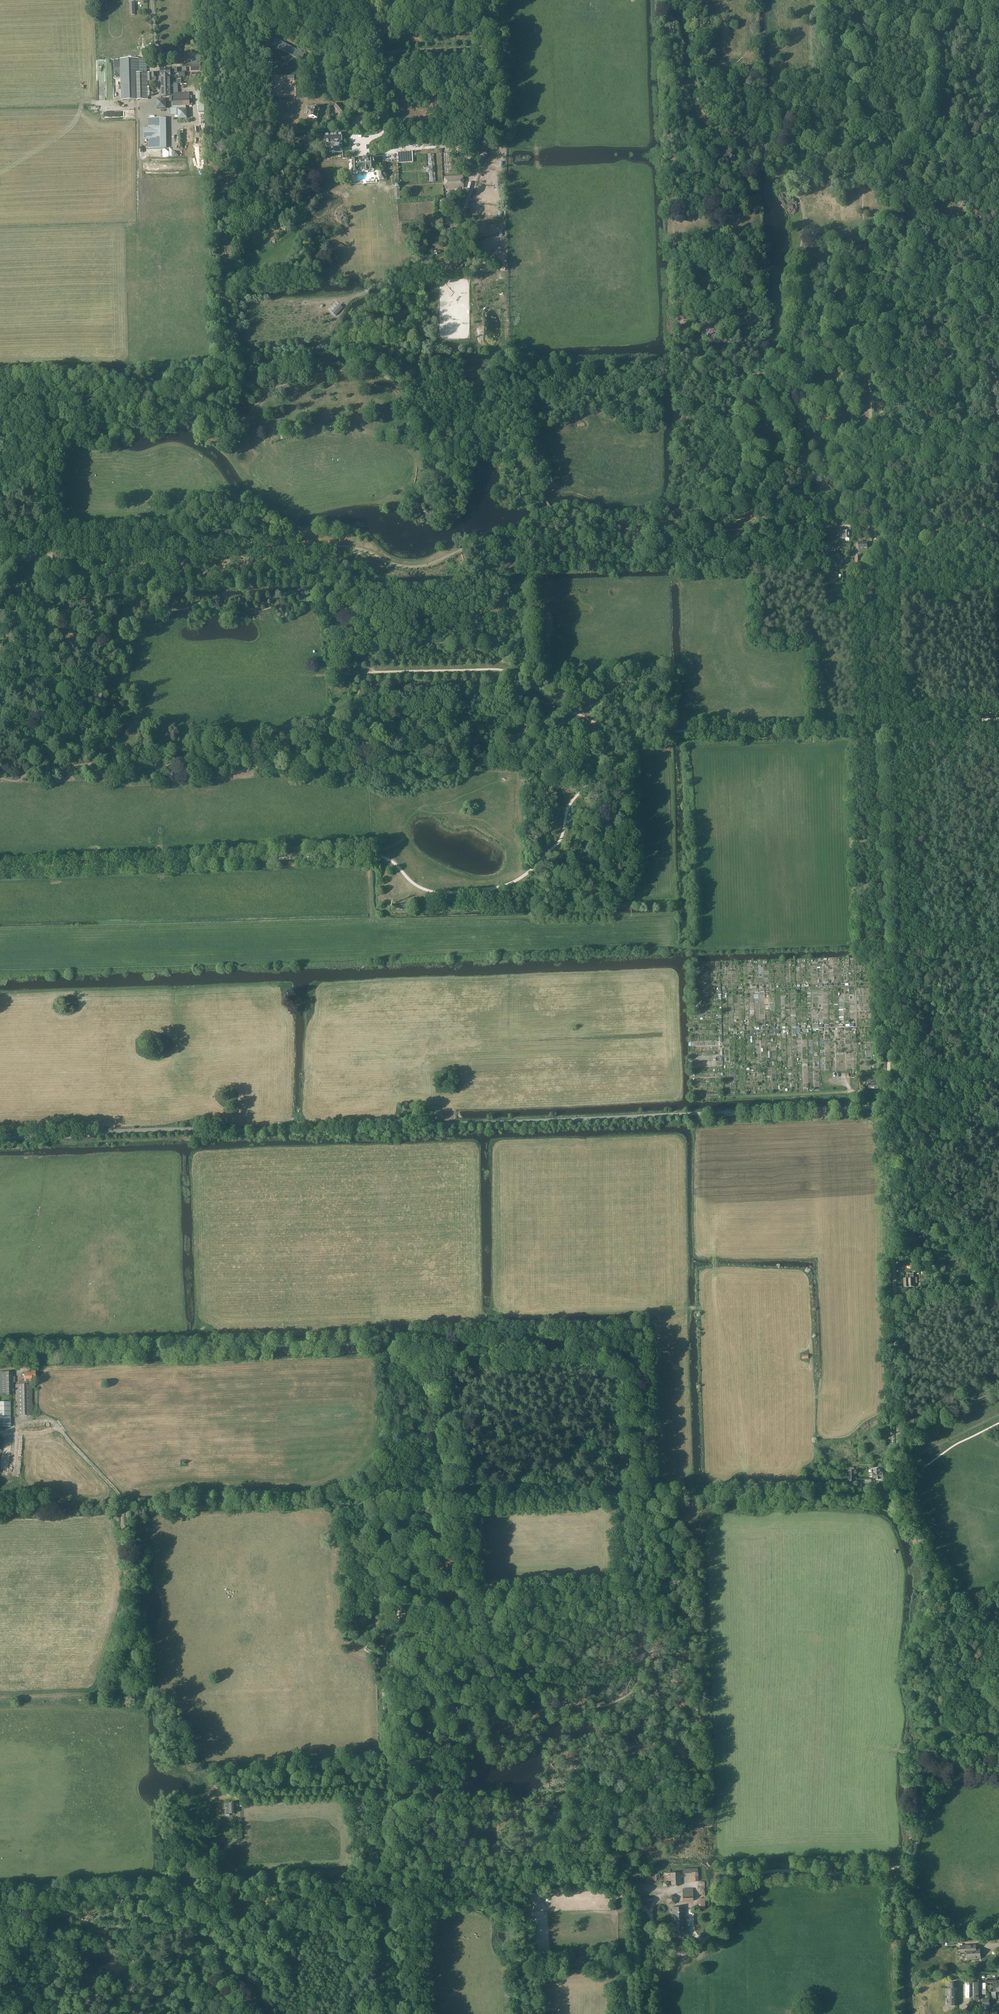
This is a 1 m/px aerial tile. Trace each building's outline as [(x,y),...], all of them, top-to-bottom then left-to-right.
[(138,59),(121,59),(122,100),(132,100),(148,100),(148,81),(149,81),(154,81),(156,81),(156,77),(157,77),(156,73),(143,73),(143,68),(139,68),(138,59)] [(201,71),(201,62),(182,63),(182,67),(182,72),(179,72),(179,76),(185,76),(185,71),(187,71),(187,67),(190,67),(191,71),(201,71)] [(177,68),(166,68),(167,96),(172,96),(173,96),(173,98),(173,106),(189,106),(189,105),(192,105),(192,98),(189,98),(189,93),(178,93),(172,93),(172,84),(171,75),(170,75),(170,74),(174,74),(174,72),(177,72),(177,68)] [(166,99),(156,99),(156,109),(166,109),(166,99)] [(341,114),(345,110),(338,103),(334,106),(341,114)] [(316,127),(320,127),(320,119),(321,115),(320,114),(321,109),(312,107),(310,117),(316,119),(316,127)] [(187,110),(178,110),(178,119),(187,119),(187,110)] [(167,148),(166,119),(148,119),(148,127),(143,127),(144,140),(148,140),(148,148),(167,148)] [(343,152),(342,133),(325,134),(325,143),(332,143),(332,150),(331,150),(331,153),(335,153),(335,152),(343,152)] [(407,151),(398,151),(399,163),(408,162),(413,162),(413,150),(407,151)] [(436,181),(435,154),(429,154),(429,166),(428,167),(427,167),(426,168),(426,169),(426,170),(426,171),(427,172),(428,173),(430,172),(430,182),(436,181)] [(361,159),(361,157),(356,158),(356,160),(352,160),(353,173),(354,174),(357,174),(358,173),(358,172),(363,172),(363,171),(364,171),(364,172),(367,172),(367,170),(374,170),(373,165),(377,165),(377,164),(383,164),(383,170),(384,170),(384,167),(386,167),(386,162),(384,162),(384,163),(382,163),(382,158),(374,159),(361,159)] [(383,172),(383,171),(379,171),(379,179),(384,179),(384,177),(386,177),(387,177),(387,176),(388,175),(388,174),(387,174),(387,173),(386,172),(383,172)] [(462,177),(445,178),(445,188),(463,187),(462,177)] [(493,195),(495,189),(481,184),(479,190),(493,195)] [(339,304),(332,312),(336,316),(343,308),(339,304)] [(847,531),(841,531),(842,540),(846,539),(846,541),(850,541),(850,539),(852,539),(851,532),(847,532),(847,531)] [(878,1083),(878,1080),(868,1080),(868,1083),(869,1083),(869,1089),(878,1089),(878,1083)] [(904,1278),(905,1287),(915,1286),(914,1286),(914,1283),(917,1282),(917,1281),(917,1277),(914,1277),(914,1274),(908,1274),(909,1278),(908,1278),(904,1278)] [(6,1395),(13,1395),(12,1371),(5,1372),(0,1372),(0,1395),(6,1395)] [(33,1384),(32,1376),(36,1376),(35,1371),(31,1371),(31,1372),(24,1372),(24,1380),(19,1380),(19,1384),(16,1384),(17,1415),(33,1415),(32,1388),(34,1388),(33,1384)] [(11,1427),(11,1402),(0,1402),(0,1427),(11,1427)] [(880,1479),(880,1478),(883,1478),(883,1472),(884,1472),(884,1470),(874,1470),(874,1478),(877,1478),(877,1479),(880,1479)] [(373,1655),(375,1651),(369,1647),(368,1646),(365,1650),(373,1655)] [(235,1814),(235,1812),(235,1803),(229,1803),(229,1804),(225,1804),(225,1814),(226,1814),(226,1817),(230,1817),(230,1814),(235,1814)] [(686,1882),(698,1882),(698,1869),(685,1869),(686,1882)] [(681,1886),(680,1873),(664,1874),(664,1882),(670,1882),(671,1886),(681,1886)] [(683,1902),(693,1902),(693,1889),(683,1889),(683,1902)] [(671,1895),(666,1898),(669,1905),(675,1904),(676,1899),(672,1895),(671,1895)] [(685,1925),(685,1907),(671,1908),(671,1909),(672,1909),(673,1928),(673,1937),(687,1937),(686,1925),(685,1925)] [(976,1945),(961,1946),(961,1953),(967,1953),(968,1959),(969,1959),(969,1960),(973,1959),(972,1959),(981,1958),(980,1948),(976,1949),(976,1945)] [(950,1982),(950,2006),(958,2006),(958,1983),(950,1982)]
